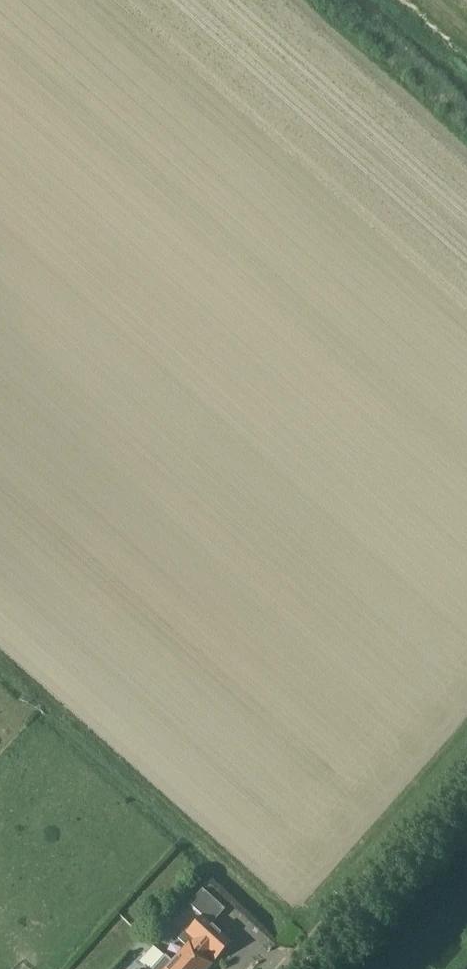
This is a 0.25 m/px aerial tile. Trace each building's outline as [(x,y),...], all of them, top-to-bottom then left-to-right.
[(207,880),(203,887),(219,898),(224,890),(207,880)] [(173,963),(179,968),(208,968),(210,966),(205,959),(213,962),(230,944),(209,926),(223,909),(201,890),(187,905),(199,918),(178,940),(187,947),(173,963)] [(164,957),(153,968),(178,968),(164,957)]
